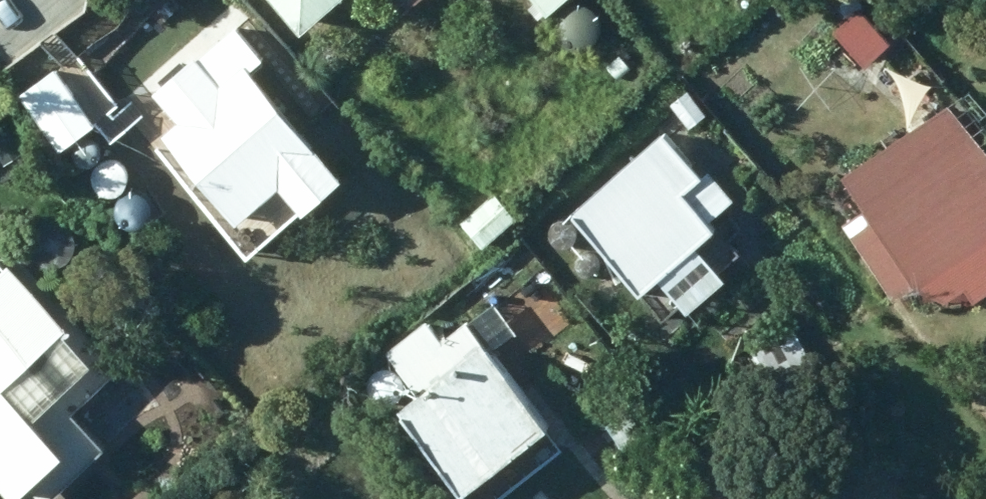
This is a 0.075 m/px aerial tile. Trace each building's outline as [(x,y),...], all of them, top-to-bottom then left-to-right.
[(301,40),(348,0),(266,0),(301,40)] [(401,20),(424,0),(383,0),(401,20)] [(546,23),(572,0),(526,0),(546,23)] [(888,47),(858,11),(831,34),(863,70),(888,47)] [(339,189),(218,46),(153,101),(176,128),(158,144),(234,234),(279,197),(300,221),(339,189)] [(94,131),(53,72),(12,102),(51,159),(94,131)] [(841,184),(870,227),(850,240),(895,308),(911,296),(944,309),(965,296),(974,308),(985,300),(985,157),(950,112),(841,184)] [(565,221),(639,305),(711,242),(677,202),(700,181),(661,137),(565,221)] [(481,253),(517,221),(493,197),(458,229),(481,253)] [(3,498),(24,498),(60,468),(27,428),(88,375),(58,340),(61,339),(0,270),(0,496),(3,498)] [(457,498),(467,498),(546,439),(485,359),(513,338),(491,309),(440,347),(424,326),(382,357),(416,402),(395,418),(457,498)] [(783,335),(774,317),(760,324),(769,342),(783,335)] [(655,436),(636,409),(605,432),(623,459),(655,436)]
